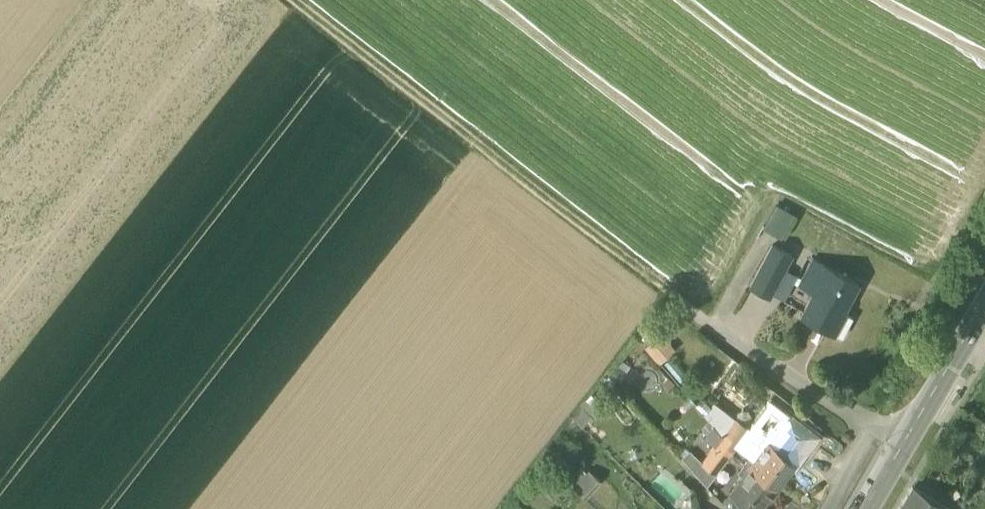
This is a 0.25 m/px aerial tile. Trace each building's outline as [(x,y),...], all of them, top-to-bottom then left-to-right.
[(776,205),(764,226),(781,236),(793,215),(776,205)] [(791,255),(772,245),(749,287),(769,297),(771,293),(784,269),(791,255)] [(835,333),(841,336),(852,317),(845,313),(846,312),(843,310),(858,282),(813,258),(802,279),(801,279),(816,287),(812,293),(800,316),(834,334),(835,333)] [(792,282),(812,293),(816,287),(801,279),(802,279),(784,269),(771,293),(783,300),(792,282)] [(675,349),(661,332),(644,346),(658,362),(675,349)] [(689,376),(672,356),(663,364),(680,384),(689,376)] [(754,391),(733,419),(734,420),(747,430),(768,401),(754,391)] [(768,401),(747,430),(736,445),(749,456),(754,460),(767,443),(788,416),(768,401)] [(722,437),(734,420),(733,419),(712,404),(704,415),(712,426),(716,430),(722,437)] [(813,436),(788,416),(767,443),(792,463),(813,436)] [(722,437),(719,440),(732,450),(736,445),(747,430),(734,420),(722,437)] [(705,434),(714,447),(717,443),(710,438),(716,430),(712,426),(705,434)] [(710,438),(717,443),(719,440),(722,437),(716,430),(710,438)] [(717,470),(732,450),(719,440),(717,443),(714,447),(704,460),(717,470)] [(749,456),(743,464),(773,488),(793,464),(792,463),(767,443),(754,460),(749,456)] [(681,458),(692,470),(699,461),(688,450),(681,458)] [(692,470),(705,485),(713,474),(699,461),(692,470)] [(773,488),(743,464),(737,472),(742,476),(730,492),(751,508),(757,508),(773,488)] [(589,468),(572,486),(584,496),(600,478),(589,468)] [(950,508),(912,486),(898,508),(949,508),(950,508)]
